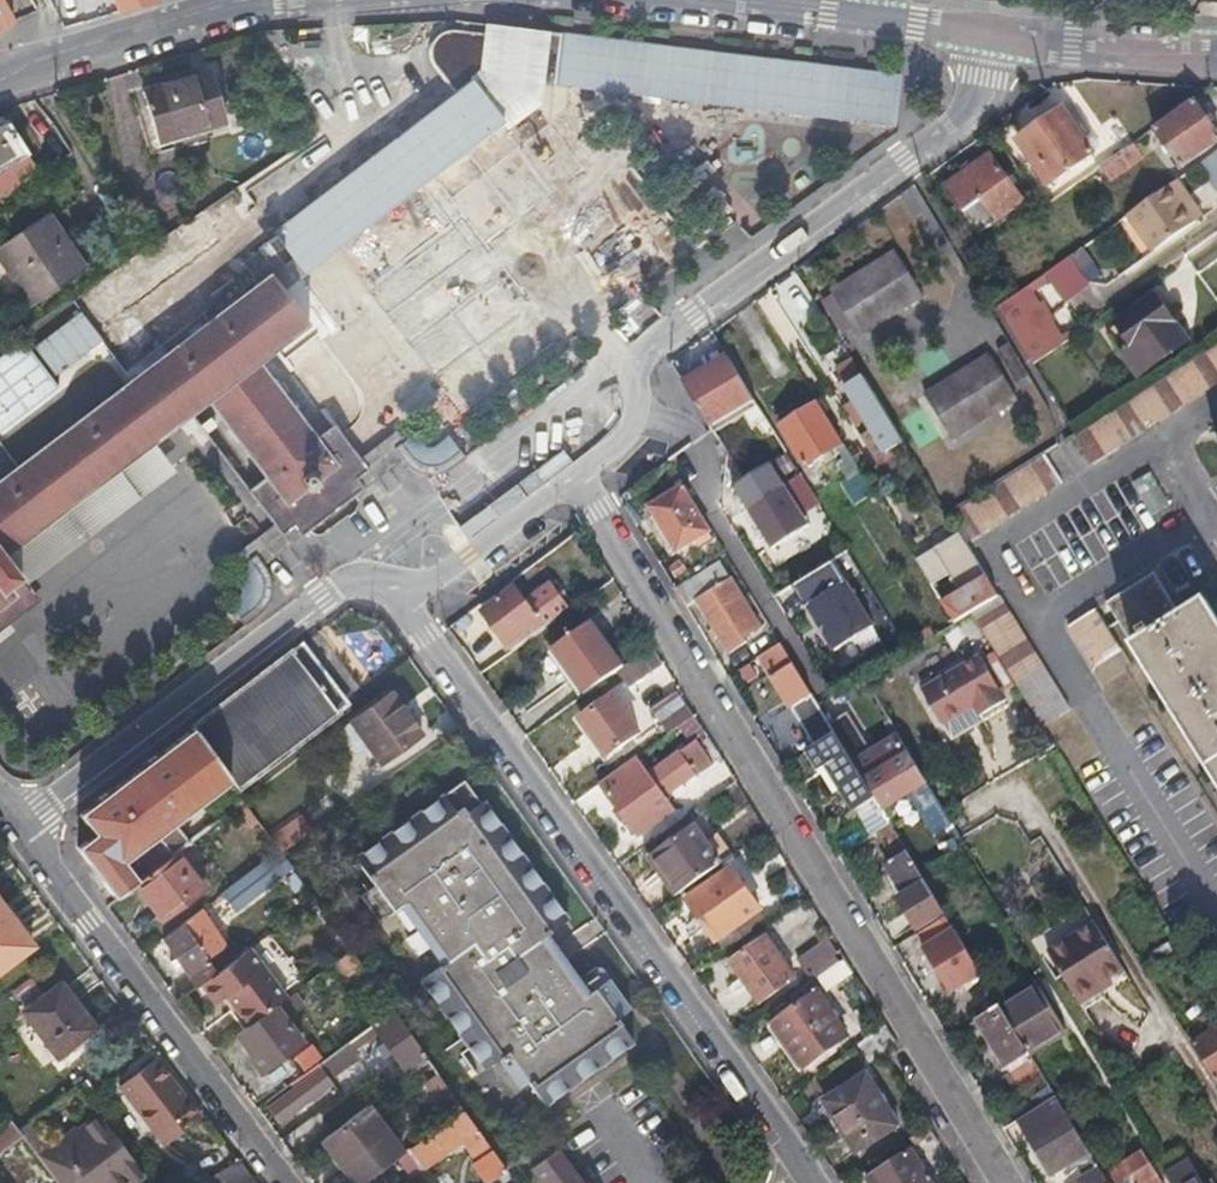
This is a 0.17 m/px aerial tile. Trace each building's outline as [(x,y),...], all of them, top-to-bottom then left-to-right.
[(14,18),(3,0),(0,0),(0,27),(14,18)] [(151,0),(116,0),(120,9),(151,0)] [(291,255),(302,271),(339,245),(540,104),(547,119),(551,83),(798,113),(893,124),(899,74),(513,27),(490,24),(489,33),(469,30),(430,56),(431,59),(456,93),(407,128),(273,230),(291,255)] [(430,56),(469,30),(452,28),(441,30),(435,36),(430,43),(429,51),(430,56)] [(210,72),(144,91),(158,139),(226,119),(210,72)] [(1194,98),(1173,114),(1153,128),(1181,166),(1216,141),(1216,131),(1194,98)] [(582,170),(547,119),(540,104),(339,245),(461,412),(563,340),(487,244),(582,170)] [(1063,109),(1019,139),(1050,184),(1093,154),(1063,109)] [(38,174),(7,124),(0,126),(0,198),(38,174)] [(1133,142),(1099,166),(1111,181),(1143,157),(1133,142)] [(991,155),(947,187),(980,232),(1023,200),(991,155)] [(1193,221),(1202,214),(1177,179),(1167,186),(1193,221)] [(1128,214),(1153,249),(1193,221),(1167,186),(1128,214)] [(0,245),(0,256),(32,305),(86,269),(50,213),(0,245)] [(1205,218),(1202,214),(1193,221),(1195,225),(1205,218)] [(1193,221),(1153,249),(1154,250),(1195,225),(1193,221)] [(1070,255),(1078,266),(1091,258),(1083,246),(1070,255)] [(897,250),(832,292),(860,336),(925,294),(897,250)] [(291,255),(216,314),(174,345),(16,468),(0,480),(0,626),(36,598),(30,588),(4,554),(51,517),(159,435),(177,423),(175,421),(208,397),(267,474),(247,489),(281,533),(301,519),(307,528),(356,493),(348,482),(367,468),(334,424),(315,437),(256,360),(309,321),(282,287),(302,271),(291,255)] [(1070,255),(1051,269),(1058,280),(1078,266),(1070,255)] [(1027,286),(1000,306),(1004,314),(1033,363),(1074,334),(1070,328),(1057,336),(1027,286)] [(1151,297),(1113,325),(1128,345),(1117,353),(1136,377),(1184,341),(1151,297)] [(89,314),(38,340),(55,371),(105,345),(89,314)] [(1074,432),(1072,433),(1089,461),(1144,428),(1140,421),(1152,413),(1156,419),(1216,380),(1216,341),(1074,432)] [(727,355),(683,382),(712,430),(714,433),(758,404),(727,355)] [(989,355),(925,395),(952,437),(1016,397),(989,355)] [(903,441),(862,374),(845,384),(854,400),(843,406),(851,419),(862,413),(886,452),(903,441)] [(843,443),(818,403),(781,424),(806,466),(843,443)] [(422,478),(464,451),(453,434),(431,449),(421,433),(401,446),(422,478)] [(187,473),(159,435),(51,517),(4,554),(30,588),(187,473)] [(1041,453),(947,513),(959,532),(965,541),(1060,480),(1041,453)] [(1144,514),(1164,507),(1152,471),(1132,478),(1144,514)] [(737,506),(773,567),(831,532),(795,472),(737,506)] [(682,487),(649,507),(677,550),(708,531),(682,487)] [(959,532),(915,560),(926,577),(951,561),(967,588),(942,604),(953,622),(970,612),(999,596),(965,541),(959,532)] [(824,654),(870,628),(831,559),(785,586),(824,654)] [(1106,601),(1216,780),(1216,617),(1205,598),(1180,614),(1152,571),(1106,601)] [(730,579),(695,600),(728,652),(744,642),(741,637),(759,626),(730,579)] [(480,610),(510,650),(567,608),(548,582),(524,601),(512,585),(480,610)] [(1070,710),(999,596),(970,612),(1042,727),(1070,710)] [(1095,606),(1067,624),(1094,667),(1121,651),(1095,606)] [(550,649),(582,694),(616,670),(622,666),(590,620),(550,649)] [(825,716),(780,642),(760,655),(816,746),(817,745),(833,736),(836,735),(825,716)] [(622,666),(616,670),(626,684),(659,660),(651,645),(622,666)] [(979,653),(922,688),(946,725),(976,707),(980,713),(1006,698),(979,653)] [(897,734),(868,687),(854,695),(871,722),(861,729),(873,748),(853,762),(858,771),(871,791),(880,807),(918,783),(891,738),(897,734)] [(668,732),(693,713),(675,689),(650,708),(668,732)] [(391,692),(350,722),(379,761),(419,733),(391,692)] [(613,693),(580,716),(606,753),(639,730),(613,693)] [(92,803),(77,814),(93,835),(78,846),(115,897),(136,881),(120,858),(154,832),(171,854),(178,849),(190,839),(173,817),(226,776),(192,728),(159,753),(156,751),(91,800),(92,803)] [(833,736),(817,745),(851,803),(871,791),(858,771),(855,773),(833,736)] [(679,752),(689,766),(694,773),(710,761),(695,740),(679,752)] [(622,765),(598,782),(635,831),(654,817),(657,820),(674,809),(664,794),(684,780),(678,774),(689,766),(679,752),(647,774),(635,783),(622,765)] [(634,756),(622,765),(635,783),(647,774),(634,756)] [(444,799),(356,860),(372,883),(360,891),(377,915),(402,898),(444,958),(422,974),(463,1033),(458,1036),(481,1067),(497,1056),(518,1085),(525,1080),(539,1099),(629,1037),(617,1016),(627,1009),(605,978),(579,997),(539,940),(562,923),(499,834),(505,829),(483,798),(478,802),(462,779),(440,794),(444,799)] [(353,855),(356,860),(444,799),(440,794),(353,855)] [(890,823),(877,831),(894,860),(887,865),(904,892),(899,895),(917,925),(943,910),(918,870),(890,823)] [(654,853),(680,890),(719,863),(691,825),(654,853)] [(567,920),(505,829),(499,834),(562,923),(567,920)] [(289,864),(280,852),(278,848),(223,890),(234,907),(289,864)] [(171,854),(136,881),(162,917),(204,885),(178,849),(171,854)] [(731,866),(686,899),(716,940),(760,908),(731,866)] [(33,942),(0,899),(0,967),(33,942)] [(199,908),(162,936),(198,986),(202,983),(219,970),(207,955),(223,942),(199,908)] [(1113,952),(1095,923),(1047,951),(1080,1002),(1094,993),(1091,989),(1109,978),(1124,969),(1113,952)] [(765,935),(731,960),(760,1000),(795,975),(765,935)] [(941,936),(924,946),(960,1004),(976,995),(941,936)] [(802,962),(813,977),(816,975),(837,959),(827,945),(802,962)] [(219,970),(202,983),(216,1001),(225,994),(248,1024),(275,1003),(286,995),(252,946),(219,970)] [(837,959),(816,975),(826,987),(851,969),(841,957),(837,959)] [(463,1033),(422,974),(417,977),(458,1036),(463,1033)] [(1091,989),(1094,993),(1111,983),(1109,978),(1091,989)] [(60,980),(23,1008),(56,1052),(93,1024),(60,980)] [(1002,1007),(1029,1050),(1065,1028),(1038,986),(1002,1007)] [(815,991),(773,1021),(805,1065),(847,1035),(815,991)] [(248,1024),(238,1031),(254,1053),(250,1056),(261,1070),(280,1056),(282,1056),(302,1042),(275,1003),(248,1024)] [(984,1013),(976,1017),(1006,1064),(1029,1050),(1002,1007),(1000,1003),(984,1013)] [(415,1066),(427,1057),(393,1010),(373,1024),(408,1071),(415,1066)] [(1190,1041),(1214,1079),(1216,1078),(1216,1026),(1190,1041)] [(633,1042),(629,1037),(539,1099),(543,1105),(633,1042)] [(346,1040),(315,1063),(320,1068),(268,1107),(279,1120),(331,1081),(328,1077),(353,1058),(347,1050),(351,1047),(346,1040)] [(451,1116),(463,1107),(427,1057),(415,1066),(451,1116)] [(175,1119),(182,1128),(197,1117),(155,1058),(116,1088),(153,1135),(175,1119)] [(867,1072),(823,1099),(857,1152),(900,1124),(867,1072)] [(1017,1117),(1051,1172),(1065,1165),(1068,1170),(1078,1165),(1085,1174),(1082,1182),(1110,1182),(1103,1172),(1071,1118),(1056,1094),(1017,1117)] [(356,1182),(362,1182),(397,1157),(402,1153),(366,1104),(334,1128),(322,1138),(356,1182)] [(0,1105),(0,1131),(10,1144),(22,1134),(19,1130),(15,1124),(0,1105)] [(486,1182),(505,1167),(486,1140),(463,1107),(451,1116),(402,1153),(397,1157),(408,1171),(459,1134),(476,1157),(471,1161),(486,1182)] [(496,1120),(502,1129),(519,1117),(513,1109),(496,1120)] [(141,1170),(114,1134),(97,1110),(37,1154),(45,1165),(54,1176),(58,1182),(59,1182),(88,1182),(99,1175),(105,1182),(123,1182),(141,1170)] [(299,1132),(310,1147),(322,1138),(334,1128),(323,1114),(299,1132)] [(29,1122),(25,1117),(15,1124),(19,1130),(29,1122)] [(160,1144),(182,1128),(175,1119),(153,1135),(160,1144)] [(22,1134),(30,1145),(37,1139),(31,1132),(34,1129),(29,1122),(19,1130),(22,1134)] [(486,1140),(505,1167),(519,1157),(499,1131),(486,1140)] [(26,1177),(45,1165),(37,1154),(30,1145),(22,1134),(10,1144),(5,1148),(26,1177)] [(1151,1161),(1144,1148),(1103,1172),(1110,1182),(1116,1182),(1151,1161)] [(555,1149),(531,1165),(543,1182),(580,1182),(555,1149)] [(871,1175),(877,1182),(929,1182),(908,1150),(871,1175)] [(235,1157),(214,1169),(224,1182),(254,1182),(235,1157)] [(1151,1161),(1116,1182),(1164,1182),(1151,1161)] [(1166,1174),(1171,1182),(1202,1182),(1189,1161),(1166,1174)]
